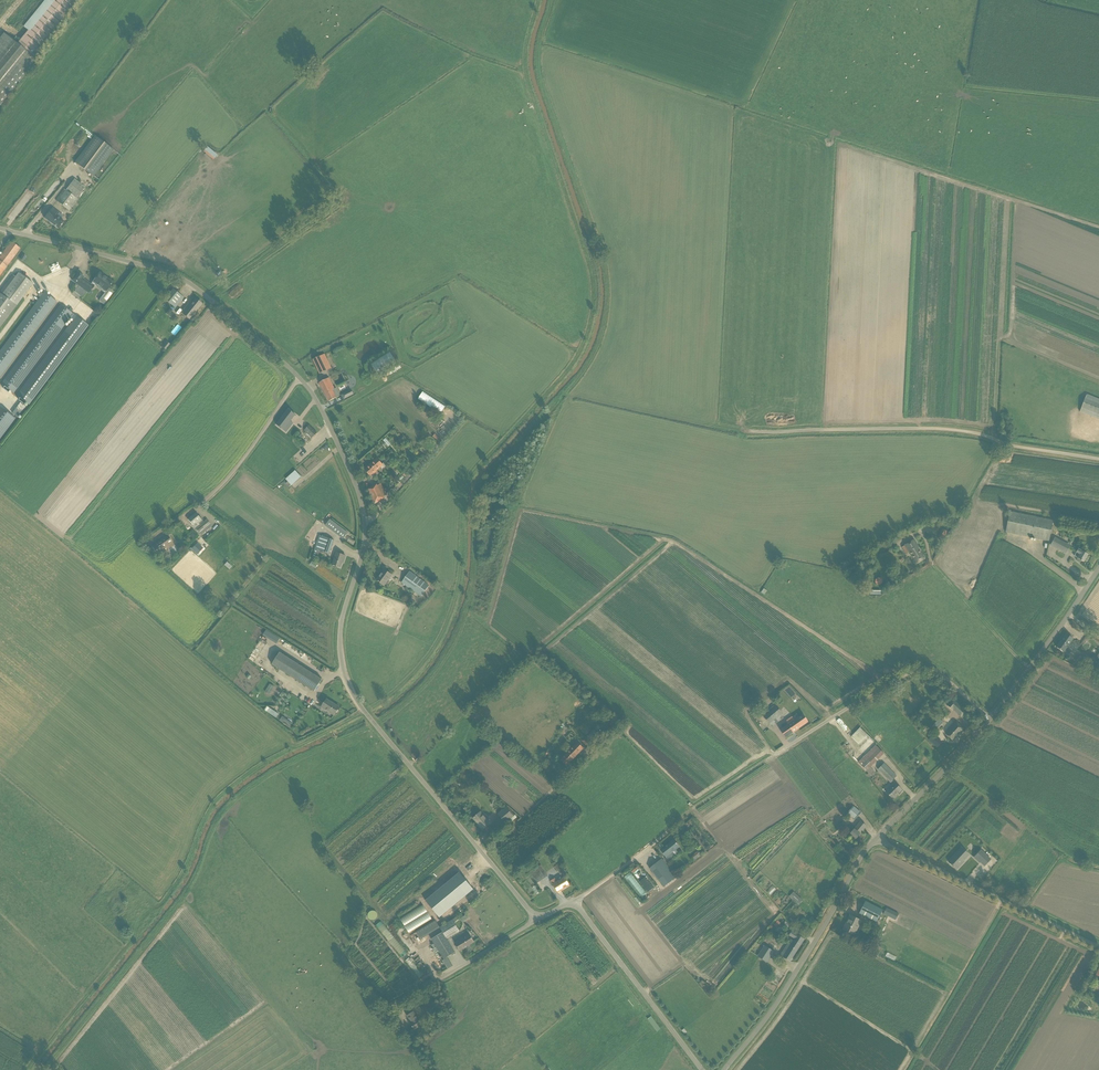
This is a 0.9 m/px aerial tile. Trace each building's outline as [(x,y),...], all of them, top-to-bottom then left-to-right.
[(28,30),(17,43),(36,59),(83,0),(45,0),(23,27),(28,30)] [(0,38),(0,106),(37,61),(4,34),(0,38)] [(75,163),(94,177),(114,150),(95,136),(75,163)] [(217,155),(207,147),(203,151),(213,160),(217,155)] [(66,190),(64,189),(55,200),(71,212),(73,209),(71,208),(78,200),(76,198),(85,187),(74,179),(66,190)] [(59,229),(62,225),(64,222),(61,219),(63,216),(52,208),(48,213),(44,218),(59,229)] [(8,246),(0,256),(0,275),(20,248),(11,241),(8,246)] [(102,289),(103,288),(106,291),(113,283),(107,278),(106,279),(104,277),(105,277),(100,273),(91,284),(88,282),(88,283),(88,284),(82,280),(84,277),(78,272),(72,280),(86,291),(88,288),(91,291),(95,285),(96,286),(97,285),(102,289)] [(33,283),(19,273),(15,277),(2,295),(0,293),(0,327),(33,283)] [(109,288),(106,292),(105,292),(99,301),(105,306),(115,293),(109,288)] [(166,303),(167,301),(175,308),(180,302),(184,298),(173,289),(170,293),(163,301),(166,303)] [(53,306),(56,301),(45,292),(43,294),(42,293),(41,293),(40,292),(37,295),(40,298),(0,351),(0,376),(53,306)] [(189,319),(198,308),(202,304),(195,299),(191,305),(189,303),(185,307),(181,313),(189,319)] [(1,384),(4,387),(3,388),(8,393),(10,391),(13,393),(70,318),(73,320),(17,396),(20,398),(18,400),(24,404),(25,402),(29,405),(88,325),(71,312),(73,310),(70,308),(68,310),(61,305),(58,309),(1,384)] [(174,328),(170,333),(175,337),(180,332),(174,328)] [(167,342),(163,348),(167,351),(171,345),(167,342)] [(390,352),(371,364),(376,372),(395,360),(390,352)] [(320,374),(325,371),(331,368),(325,354),(318,357),(313,360),(320,374)] [(329,401),(334,399),(336,397),(340,395),(336,388),(335,389),(329,378),(324,380),(319,383),(329,401)] [(416,396),(439,409),(444,402),(421,388),(416,396)] [(1087,395),(1080,412),(1098,420),(1098,400),(1087,395)] [(20,403),(12,413),(17,417),(25,407),(20,403)] [(16,419),(0,407),(0,439),(16,419)] [(288,409),(276,425),(286,432),(289,429),(286,427),(295,415),(288,409)] [(302,428),(310,420),(307,417),(299,425),(302,428)] [(304,430),(312,438),(317,433),(309,425),(304,430)] [(273,435),(277,431),(272,426),(268,431),(273,435)] [(370,475),(380,467),(382,469),(385,466),(383,463),(382,464),(377,459),(365,470),(370,475)] [(286,479),(292,485),(301,477),(295,470),(286,479)] [(384,498),(377,485),(376,486),(376,485),(373,487),(372,486),(367,489),(370,494),(373,501),(375,504),(381,501),(381,500),(384,498)] [(1006,532),(1008,533),(1049,541),(1053,521),(1010,512),(1006,532)] [(203,522),(202,521),(195,513),(188,519),(201,535),(209,528),(207,526),(210,523),(207,519),(203,522)] [(343,539),(347,532),(330,519),(325,525),(343,539)] [(943,529),(937,539),(942,541),(947,532),(943,529)] [(317,558),(320,551),(329,554),(334,540),(319,535),(311,556),(317,558)] [(156,553),(166,546),(167,549),(174,544),(168,536),(152,547),(156,553)] [(1066,554),(1067,552),(1070,545),(1054,538),(1050,546),(1066,554)] [(904,546),(902,547),(906,554),(909,553),(916,563),(918,562),(924,558),(920,551),(918,548),(919,547),(914,539),(913,540),(904,546)] [(197,543),(191,549),(197,554),(203,548),(197,543)] [(1074,556),(1077,558),(1076,560),(1077,561),(1079,563),(1081,562),(1082,561),(1084,562),(1086,558),(1086,557),(1088,555),(1078,549),(1074,556)] [(346,556),(340,554),(337,553),(332,565),(340,568),(343,560),(344,560),(346,556)] [(392,576),(388,573),(384,570),(380,574),(381,575),(377,580),(376,580),(381,583),(385,586),(392,576)] [(421,597),(429,586),(410,571),(402,583),(407,587),(404,589),(407,591),(409,588),(421,597)] [(1068,655),(1070,652),(1066,649),(1073,639),(1066,634),(1056,647),(1068,655)] [(322,679),(317,676),(305,669),(280,652),(272,664),(314,691),(322,679)] [(1097,663),(1080,654),(1076,661),(1095,673),(1098,666),(1098,653),(1096,659),(1098,660),(1097,663)] [(269,686),(265,692),(270,695),(273,689),(269,686)] [(334,715),(336,712),(339,707),(326,699),(324,704),(321,707),(334,715)] [(953,710),(954,711),(959,705),(953,699),(947,705),(953,710)] [(280,718),(283,714),(271,705),(268,709),(280,718)] [(783,718),(779,714),(781,712),(775,705),(763,716),(772,727),(783,718)] [(601,719),(608,726),(614,719),(606,713),(601,719)] [(780,730),(785,738),(808,722),(803,715),(795,720),(780,730)] [(939,719),(932,727),(937,730),(943,723),(939,719)] [(950,731),(946,735),(952,740),(958,734),(959,735),(964,729),(956,722),(949,730),(950,731)] [(853,738),(861,746),(870,736),(862,728),(853,738)] [(609,734),(604,729),(597,737),(601,741),(609,734)] [(937,747),(942,742),(933,734),(929,739),(937,747)] [(583,749),(577,743),(560,760),(566,766),(583,749)] [(885,753),(876,745),(858,762),(871,775),(875,771),(870,767),(885,753)] [(897,776),(884,763),(878,770),(893,785),(885,792),(892,799),(898,793),(898,794),(902,790),(892,780),(897,776)] [(855,819),(861,813),(853,806),(848,813),(855,819)] [(489,828),(495,835),(507,824),(506,823),(514,816),(506,807),(498,814),(501,818),(493,825),(489,828)] [(488,825),(485,822),(487,820),(480,812),(473,818),(483,830),(488,825)] [(849,834),(851,836),(855,840),(860,834),(866,826),(862,823),(860,821),(849,834)] [(977,854),(980,850),(969,839),(965,843),(977,854)] [(660,850),(664,854),(668,860),(673,856),(671,854),(679,847),(674,840),(660,850)] [(968,855),(962,848),(949,862),(953,867),(961,859),(963,860),(968,855)] [(981,850),(974,857),(975,857),(977,855),(982,859),(980,862),(984,866),(991,859),(981,850)] [(459,852),(425,880),(439,897),(473,869),(459,852)] [(650,868),(653,873),(664,887),(676,877),(665,863),(662,859),(650,868)] [(538,861),(529,867),(531,871),(529,872),(537,883),(548,876),(545,872),(541,865),(540,865),(539,863),(538,861)] [(632,871),(638,867),(635,863),(629,867),(632,871)] [(561,876),(565,873),(558,864),(554,867),(561,876)] [(640,894),(645,890),(627,869),(622,874),(640,894)] [(646,889),(653,883),(643,873),(637,878),(646,889)] [(553,884),(554,888),(557,892),(570,885),(567,880),(565,877),(557,882),(555,878),(550,881),(553,884)] [(789,897),(796,903),(800,898),(794,892),(789,897)] [(398,913),(406,929),(439,912),(431,897),(398,913)] [(883,910),(870,904),(865,901),(859,913),(864,916),(876,922),(883,910)] [(372,906),(366,910),(371,917),(377,913),(372,906)] [(896,920),(899,914),(886,908),(883,914),(896,920)] [(460,919),(462,922),(470,918),(468,914),(460,919)] [(861,921),(855,918),(850,915),(848,920),(849,920),(844,930),(843,929),(843,930),(848,932),(854,935),(861,921)] [(435,916),(409,931),(416,942),(421,939),(419,935),(439,924),(435,916)] [(431,938),(435,945),(439,952),(444,959),(455,952),(453,950),(447,939),(459,931),(457,928),(452,919),(439,927),(442,932),(431,938)] [(805,939),(800,936),(792,931),(790,935),(795,938),(791,945),(788,943),(780,955),(785,959),(790,962),(805,939)] [(474,942),(471,937),(469,935),(464,938),(463,935),(462,936),(463,937),(455,942),(457,946),(460,951),(474,942)] [(774,943),(771,948),(775,952),(779,947),(774,943)] [(765,945),(758,956),(767,962),(774,951),(765,945)] [(417,975),(422,970),(407,953),(402,958),(417,975)] [(758,975),(765,966),(754,958),(747,967),(758,975)] [(438,1008),(435,1004),(432,999),(421,1007),(424,1011),(427,1016),(438,1008)] [(422,1024),(416,1016),(413,1012),(408,1015),(413,1023),(411,1024),(414,1029),(422,1024)] [(657,1031),(661,1028),(651,1016),(647,1019),(657,1031)] [(409,1030),(404,1024),(401,1020),(398,1022),(398,1021),(394,1023),(403,1034),(409,1030)]
